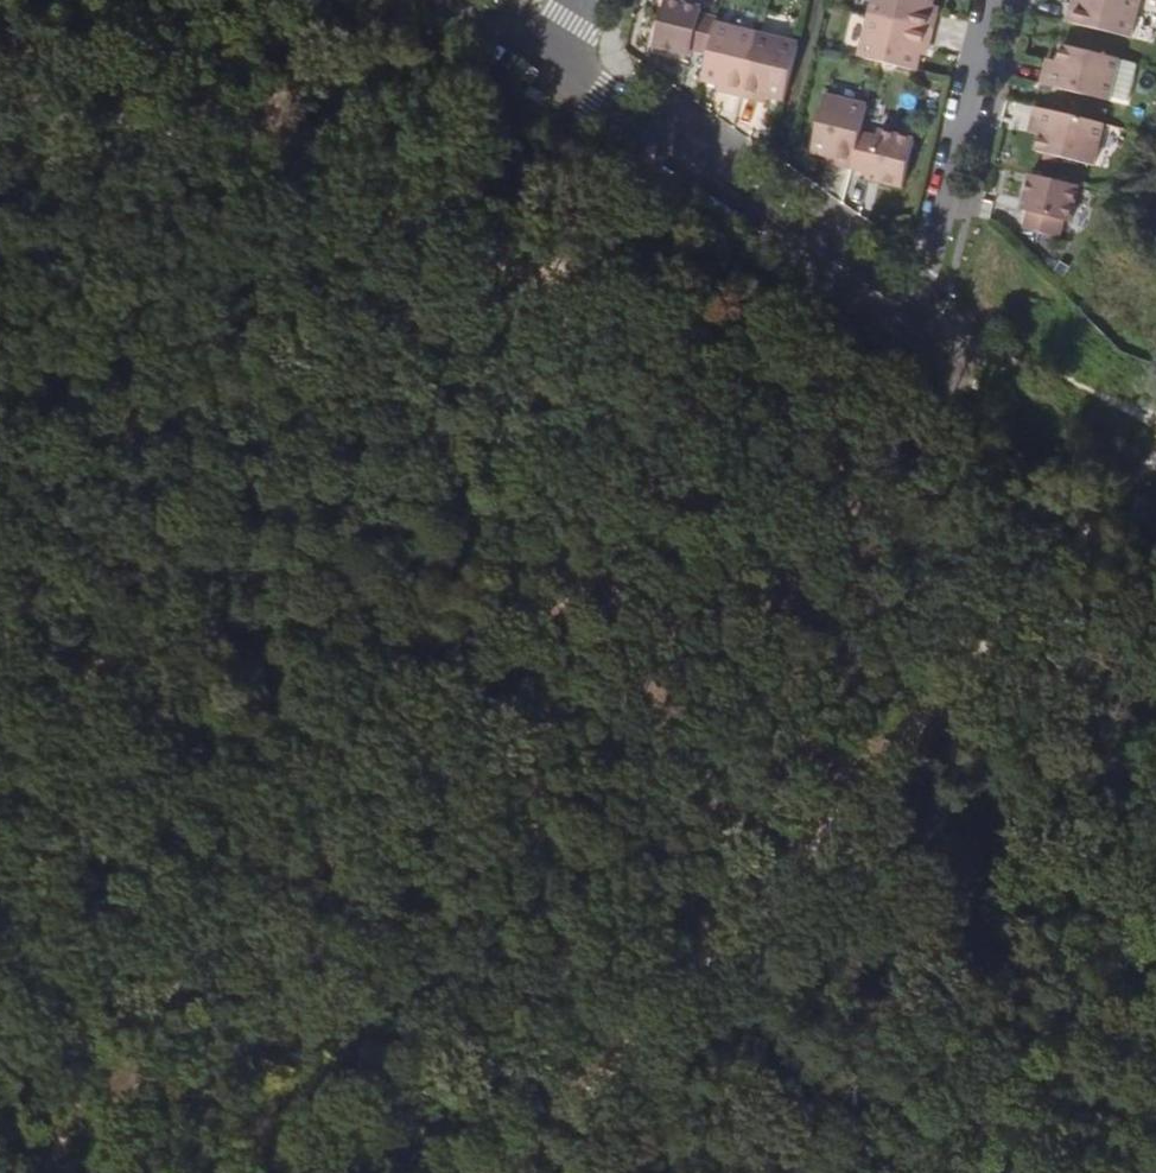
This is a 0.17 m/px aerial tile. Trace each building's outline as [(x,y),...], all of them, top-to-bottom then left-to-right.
[(710,52),(718,23),(719,18),(702,13),(703,7),(673,0),(667,0),(656,46),(692,55),(693,48),(710,52)] [(933,30),(938,13),(932,11),(933,4),(934,0),(874,0),(870,15),(933,30)] [(1079,5),(1074,3),(1069,22),(1132,37),(1141,0),(1080,0),(1079,5)] [(929,48),(933,30),(870,15),(861,56),(879,60),(917,70),(921,55),(923,47),(929,48)] [(743,96),(759,33),(718,23),(710,52),(704,79),(720,83),(727,85),(726,91),(743,96)] [(786,101),(800,43),(759,33),(743,96),(760,100),(762,94),(770,96),(786,101)] [(1121,58),(1063,45),(1060,61),(1058,68),(1047,65),(1043,83),(1111,100),(1111,98),(1128,102),(1137,62),(1121,58)] [(1049,58),(1047,65),(1058,68),(1060,61),(1049,58)] [(836,164),(853,168),(861,133),(868,105),(827,96),(813,152),(832,156),(837,158),(836,164)] [(1105,123),(1037,107),(1033,124),(1044,127),(1042,134),(1038,151),(1095,164),(1105,123)] [(1044,127),(1033,124),(1031,132),(1042,134),(1044,127)] [(879,138),(861,133),(853,168),(870,172),(869,178),(904,187),(916,140),(880,131),(879,138)] [(1080,185),(1032,174),(1023,209),(1030,211),(1026,228),(1060,237),(1064,220),(1071,221),(1080,185)]
